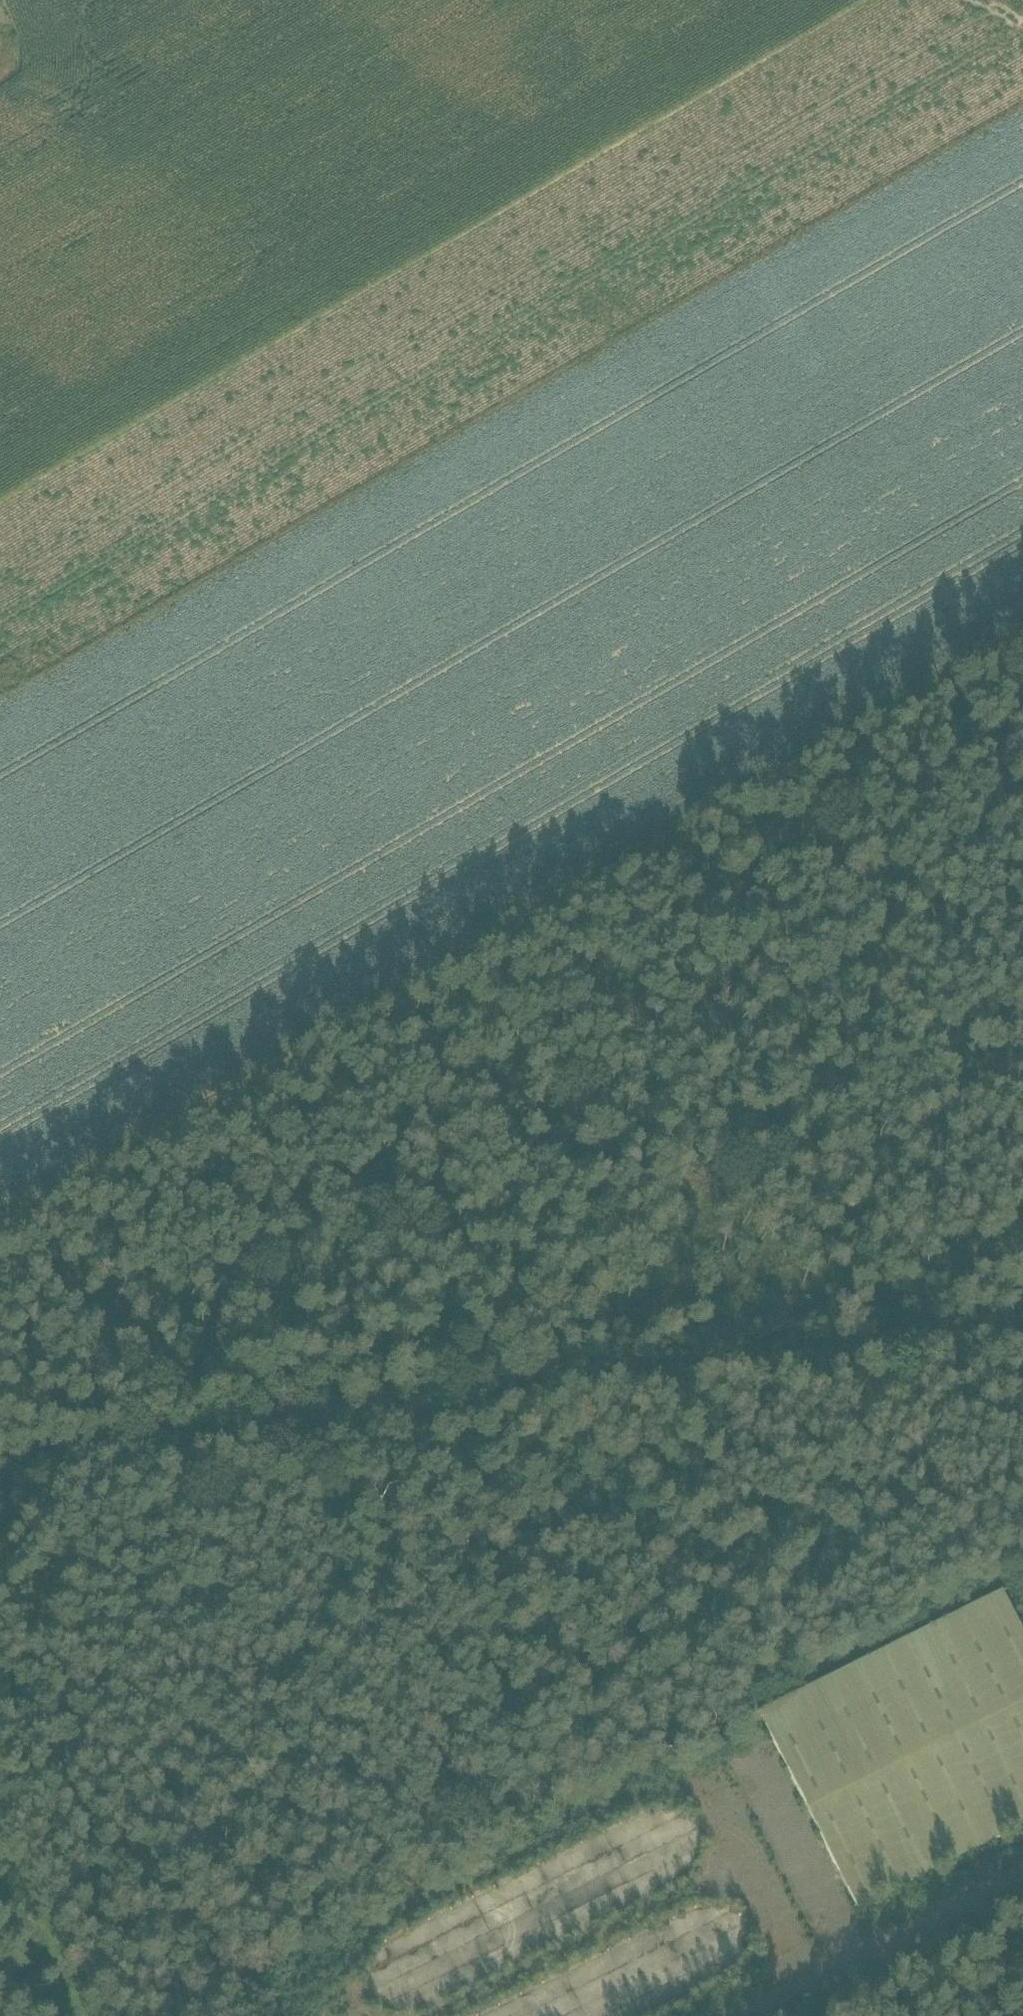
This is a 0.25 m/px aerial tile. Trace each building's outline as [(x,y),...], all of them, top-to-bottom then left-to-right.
[(759,1715),(768,1732),(858,1912),(1022,1829),(1022,1635),(1020,1628),(1002,1593),(759,1715)]
